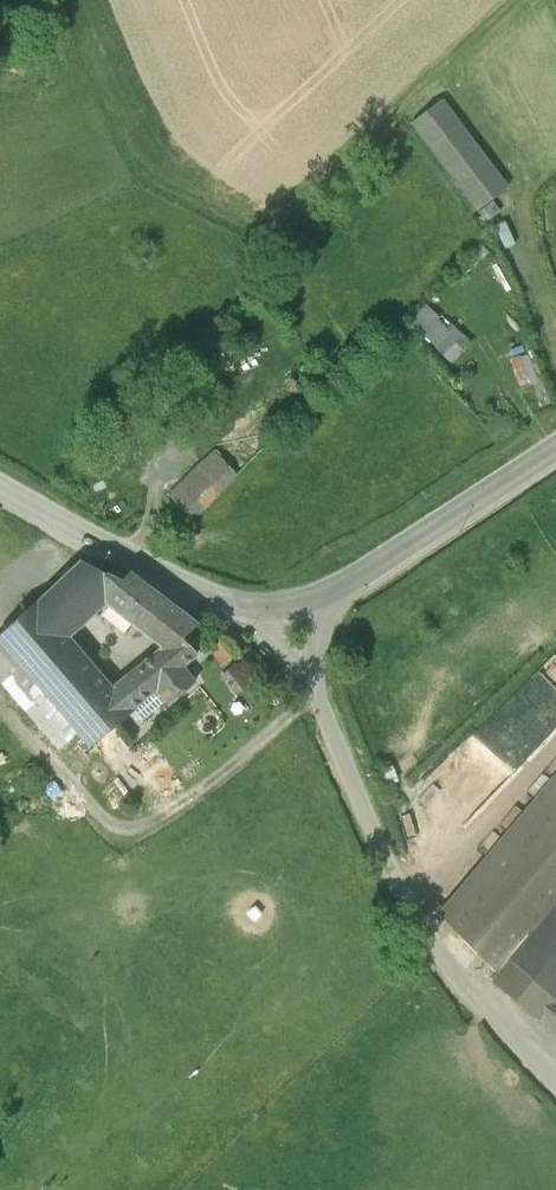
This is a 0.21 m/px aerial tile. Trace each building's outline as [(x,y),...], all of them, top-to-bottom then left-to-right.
[(430,97),(400,120),(465,207),(495,184),(430,97)] [(421,295),(402,313),(444,355),(466,334),(445,313),(441,316),(421,295)] [(544,304),(555,329),(555,299),(544,304)] [(519,349),(504,355),(515,379),(529,373),(519,349)] [(169,525),(229,466),(205,442),(161,485),(168,493),(153,508),(169,525)] [(114,571),(76,553),(0,621),(0,677),(49,734),(68,718),(49,696),(89,661),(60,627),(97,591),(114,571)] [(122,564),(114,571),(97,591),(154,637),(180,616),(185,612),(122,564)] [(180,616),(154,637),(104,678),(101,680),(120,702),(125,698),(135,709),(157,690),(160,693),(186,671),(174,655),(187,643),(180,635),(191,626),(180,616)] [(104,678),(89,661),(49,696),(68,718),(83,735),(120,702),(101,680),(104,678)] [(427,901),(483,958),(486,961),(481,968),(555,1033),(555,992),(541,980),(555,962),(555,749),(427,901)]
